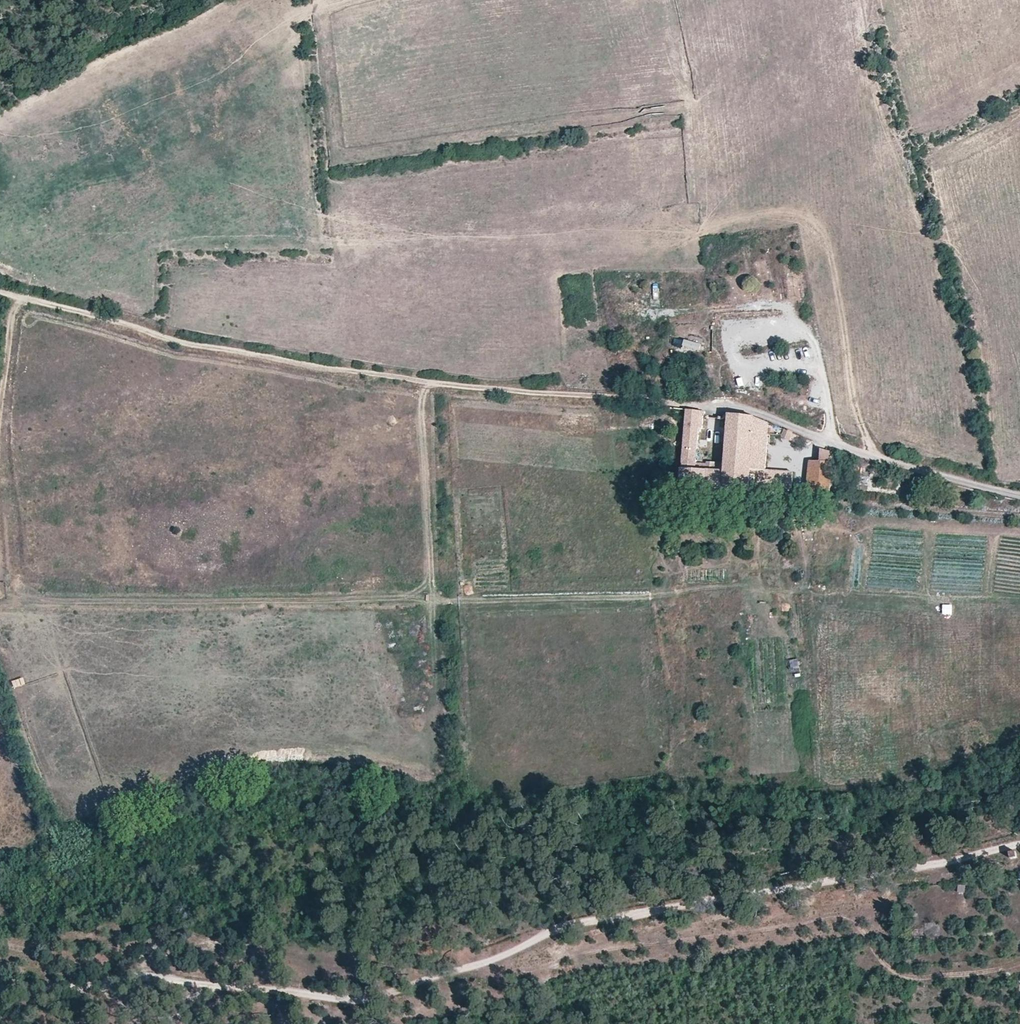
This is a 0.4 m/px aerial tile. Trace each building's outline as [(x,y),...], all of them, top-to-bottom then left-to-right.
[(778,347),(777,334),(763,335),(764,348),(778,347)] [(701,411),(684,409),(682,451),(698,452),(701,411)] [(753,415),(730,413),(726,451),(725,470),(752,471),(752,474),(764,475),(767,433),(775,437),(782,440),(804,449),(806,438),(753,415)] [(834,451),(820,447),(818,462),(831,464),(834,451)] [(725,470),(697,468),(698,452),(682,451),(680,485),(750,489),(750,486),(751,475),(752,474),(752,471),(725,470)] [(818,462),(810,461),(807,490),(828,493),(831,464),(818,462)] [(751,475),(750,486),(794,490),(794,477),(764,475),(752,474),(751,475)]
